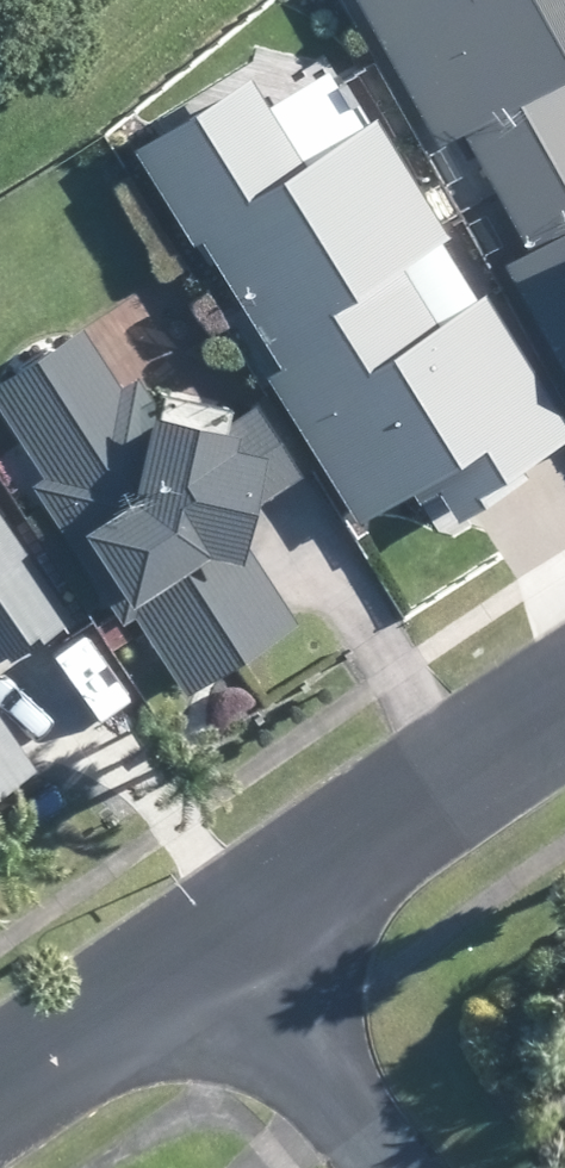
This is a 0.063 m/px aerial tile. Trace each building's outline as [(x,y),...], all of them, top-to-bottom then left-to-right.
[(564,152),(564,68),(559,71),(550,54),(564,45),(564,34),(563,31),(564,30),(564,0),(350,0),(430,143),(455,128),(491,194),(564,152)] [(403,493),(414,512),(436,498),(452,524),(564,452),(564,430),(335,67),(271,107),(252,77),(132,153),(188,242),(195,237),(280,371),(267,379),(357,522),(403,493)] [(491,194),(521,249),(498,261),(564,383),(564,152),(491,194)] [(289,620),(235,538),(243,505),(290,474),(286,469),(246,406),(222,422),(218,404),(154,392),(147,406),(127,376),(115,384),(77,325),(0,375),(0,417),(15,441),(39,475),(26,483),(40,503),(100,596),(116,621),(128,612),(157,657),(179,691),(289,620)] [(63,618),(0,524),(0,657),(2,659),(63,618)] [(91,626),(108,647),(125,635),(108,614),(91,626)] [(28,765),(0,724),(0,784),(28,765)]
